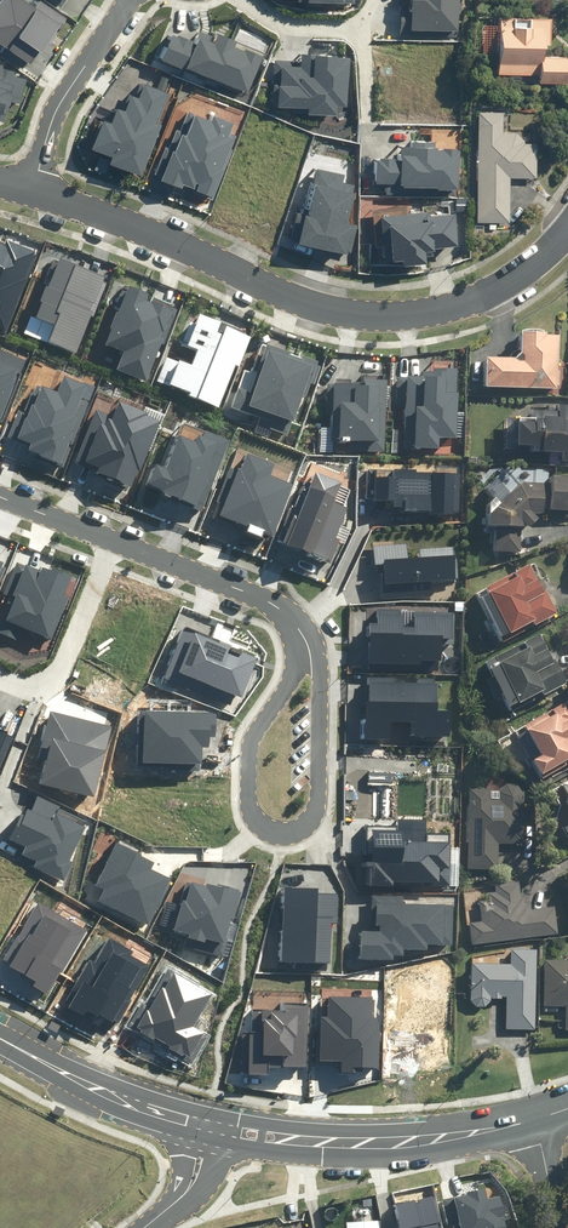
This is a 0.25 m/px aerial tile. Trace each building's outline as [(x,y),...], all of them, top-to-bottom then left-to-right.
[(501,16),(498,73),(540,75),(539,82),(567,83),(567,56),(545,55),(546,42),(550,43),(551,18),(531,17),(531,22),(516,21),(516,16),(501,16)] [(504,112),(478,112),(476,220),(510,221),(511,176),(536,177),(537,144),(526,144),(527,133),(504,132),(504,112)] [(521,331),(520,354),(516,359),(486,358),(485,387),(557,389),(557,385),(560,385),(561,372),(558,371),(559,336),(544,335),(544,331),(521,331)] [(529,452),(562,453),(562,463),(567,463),(567,405),(561,405),(560,412),(534,411),(534,423),(519,423),(518,446),(529,446),(529,452)] [(490,514),(490,527),(494,528),(494,553),(521,553),(521,537),(539,519),(535,515),(544,515),(545,510),(550,510),(567,511),(567,478),(551,477),(551,484),(520,484),(490,514)] [(545,594),(530,565),(476,595),(503,643),(558,612),(548,593),(545,594)] [(548,696),(567,685),(540,634),(484,663),(509,710),(545,691),(548,696)] [(567,761),(567,706),(567,704),(513,732),(538,778),(567,761)] [(491,792),(469,791),(466,869),(499,870),(500,845),(522,845),(524,791),(497,790),(497,799),(491,798),(491,792)] [(472,945),(476,944),(558,935),(555,907),(531,910),(530,903),(525,903),(524,895),(520,895),(518,882),(495,884),(496,892),(488,893),(488,901),(480,902),(482,922),(469,924),(472,945)] [(509,963),(471,961),(469,997),(469,998),(469,999),(470,999),(470,1000),(470,1001),(471,1002),(471,1003),(472,1003),(472,1004),(473,1005),(474,1005),(475,1006),(476,1006),(476,1007),(477,1007),(478,1007),(479,1007),(480,1007),(481,1007),(482,1007),(483,1007),(484,1006),(485,1006),(486,1005),(487,1005),(488,1004),(488,1003),(489,1003),(489,1002),(490,1001),(490,1000),(490,999),(491,998),(507,998),(505,1028),(532,1029),(537,950),(510,948),(509,963)] [(544,959),(543,1005),(565,1005),(565,1030),(567,1030),(567,962),(565,962),(565,959),(544,959)] [(60,1023),(51,1018),(47,1025),(56,1030),(60,1023)] [(64,1108),(54,1103),(51,1110),(60,1115),(64,1108)]
